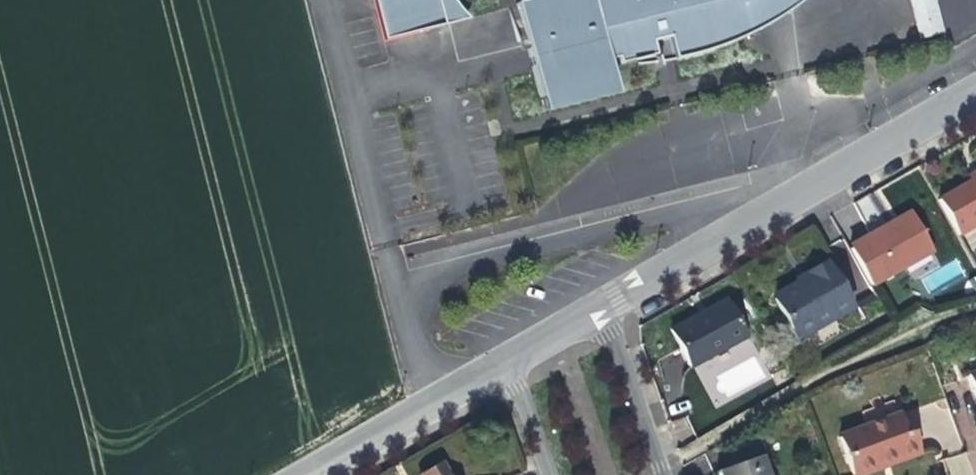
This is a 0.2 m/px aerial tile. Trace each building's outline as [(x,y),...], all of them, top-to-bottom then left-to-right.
[(441,0),(373,0),(383,39),(447,23),(441,0)] [(447,23),(482,15),(461,0),(441,0),(447,23)] [(609,58),(595,0),(523,0),(516,2),(541,102),(615,83),(609,58)] [(609,58),(619,56),(621,63),(659,55),(657,43),(671,39),(676,58),(692,54),(712,49),(724,45),(740,39),(750,34),(760,28),(753,0),(595,0),(609,58)] [(760,28),(792,9),(803,0),(753,0),(760,28)] [(936,0),(908,0),(918,38),(944,31),(936,0)] [(956,234),(975,223),(975,174),(972,177),(935,198),(956,234)] [(850,251),(870,285),(932,249),(910,211),(891,222),(894,226),(888,230),(850,251)] [(770,306),(791,343),(851,310),(826,265),(802,278),(806,286),(799,289),(770,306)] [(698,314),(670,330),(690,367),(746,336),(726,300),(698,314)] [(900,417),(844,439),(858,474),(867,474),(881,469),(884,460),(919,446),(913,433),(908,435),(900,417)] [(919,446),(884,460),(881,469),(898,463),(921,453),(919,446)] [(758,449),(715,464),(719,474),(767,474),(758,449)] [(442,473),(438,464),(417,474),(438,474),(442,473)]
